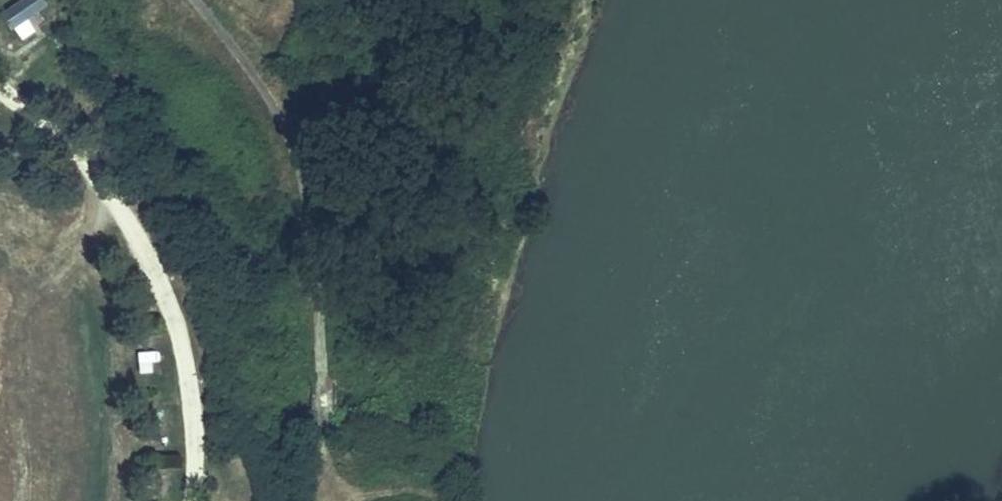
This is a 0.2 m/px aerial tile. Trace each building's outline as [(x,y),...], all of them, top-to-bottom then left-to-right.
[(17,13),(40,17),(43,0),(20,0),(17,13)]
